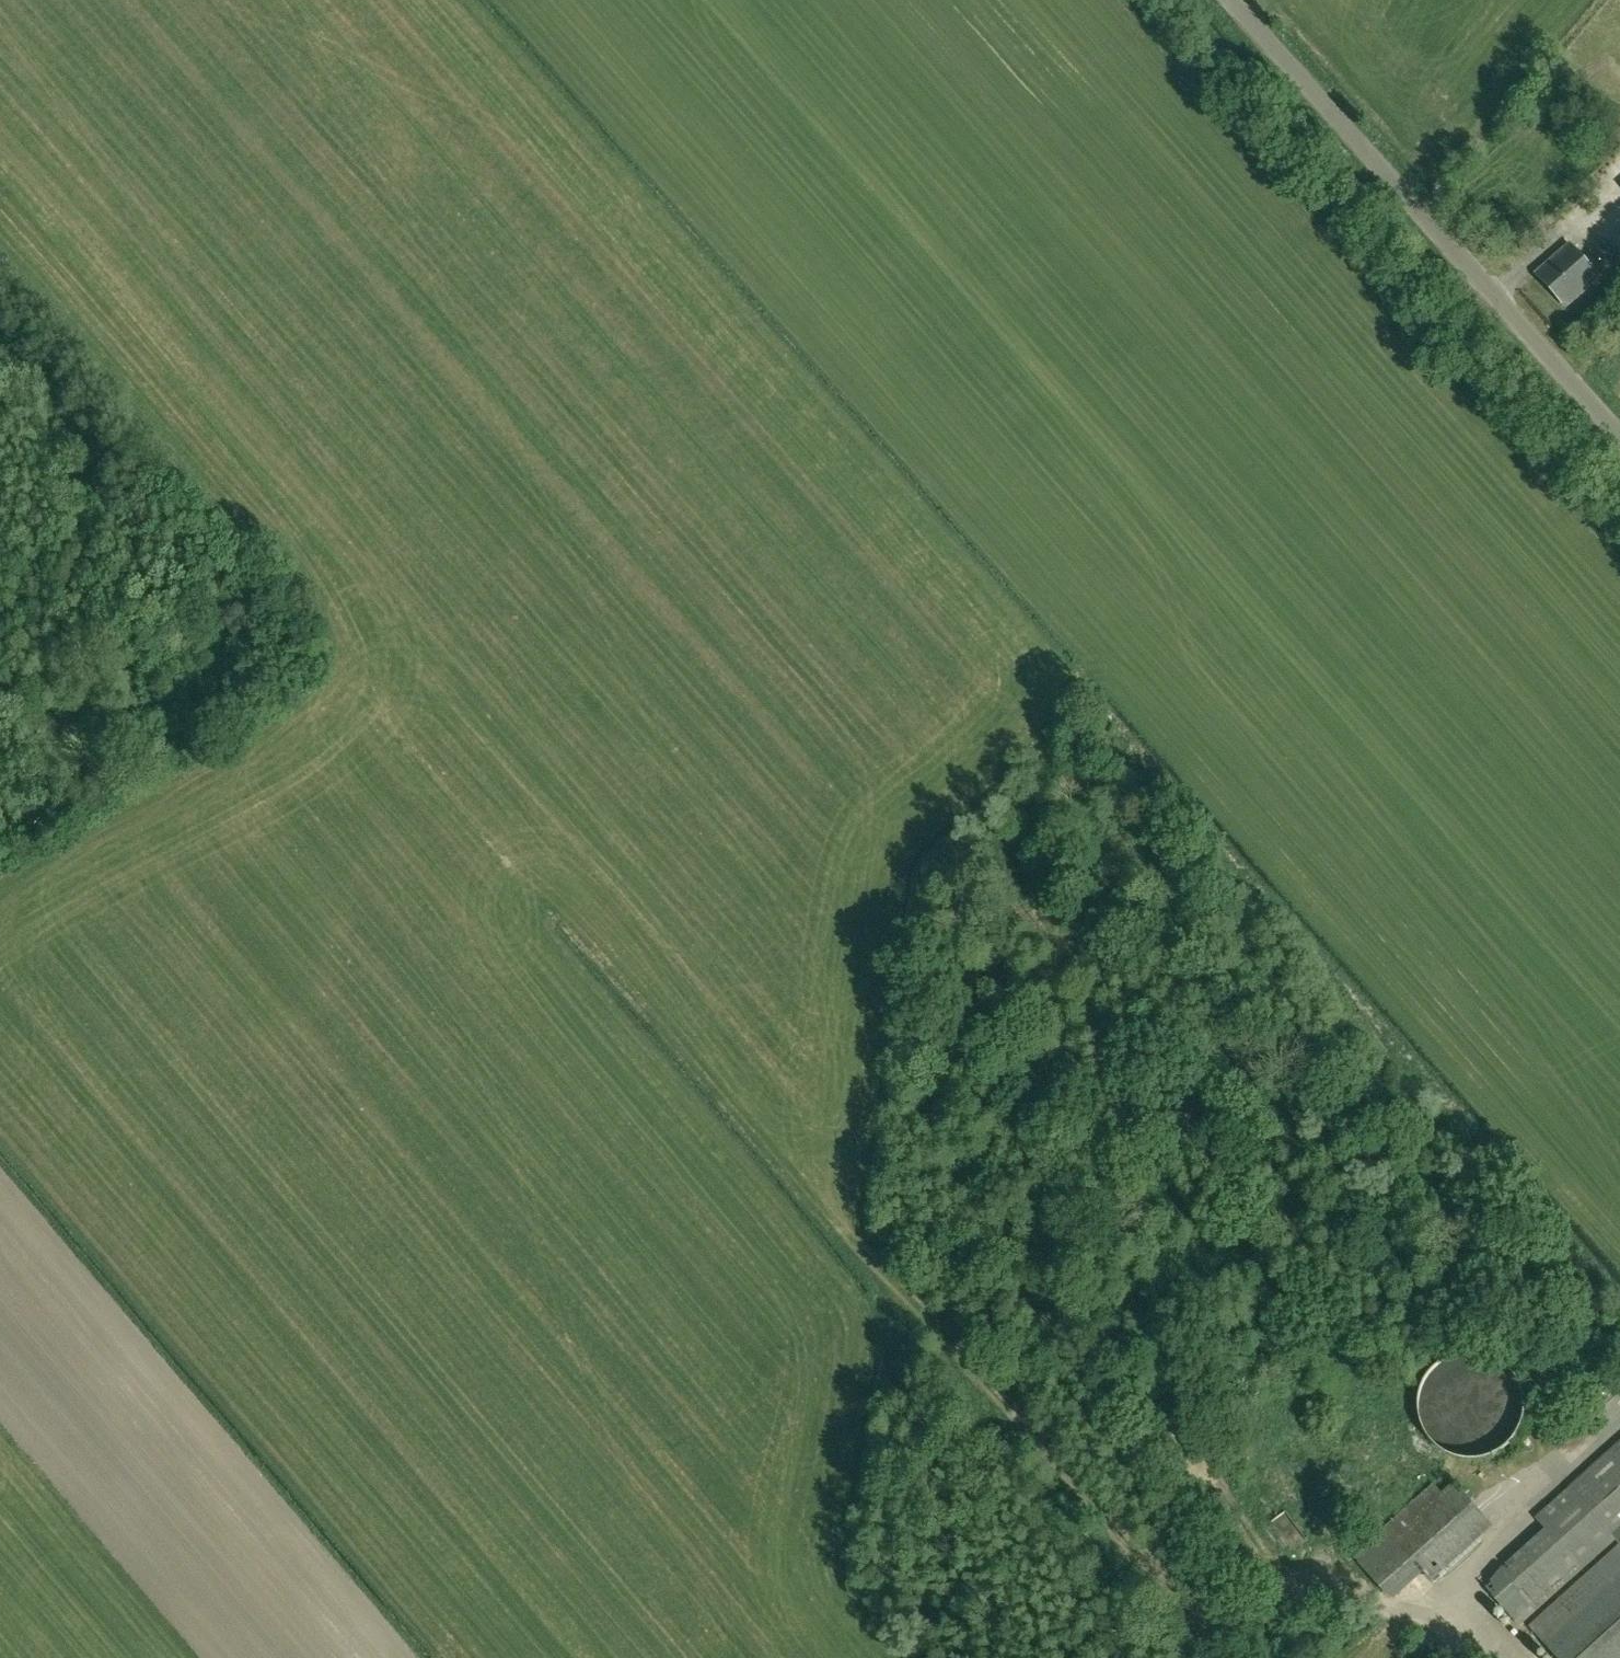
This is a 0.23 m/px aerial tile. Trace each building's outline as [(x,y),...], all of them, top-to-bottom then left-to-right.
[(1566,307),(1600,278),(1570,245),(1536,274),(1566,307)] [(1421,1431),(1430,1443),(1442,1453),(1456,1459),(1471,1461),(1487,1458),(1500,1451),(1512,1440),(1519,1426),(1522,1411),(1521,1395),(1515,1381),(1505,1369),(1492,1360),(1477,1355),(1461,1355),(1448,1359),(1435,1367),(1426,1377),(1419,1390),(1416,1404),(1417,1418),(1421,1431)] [(1601,1388),(1606,1398),(1619,1392),(1619,1381),(1619,1379),(1601,1388)] [(1540,1520),(1557,1540),(1509,1583),(1535,1610),(1614,1539),(1619,1546),(1619,1443),(1537,1517),(1540,1520)] [(1391,1602),(1422,1574),(1431,1584),(1494,1527),(1454,1482),(1441,1494),(1432,1484),(1381,1530),(1382,1531),(1352,1558),(1391,1602)] [(1531,1627),(1559,1657),(1619,1657),(1619,1547),(1531,1627)]
